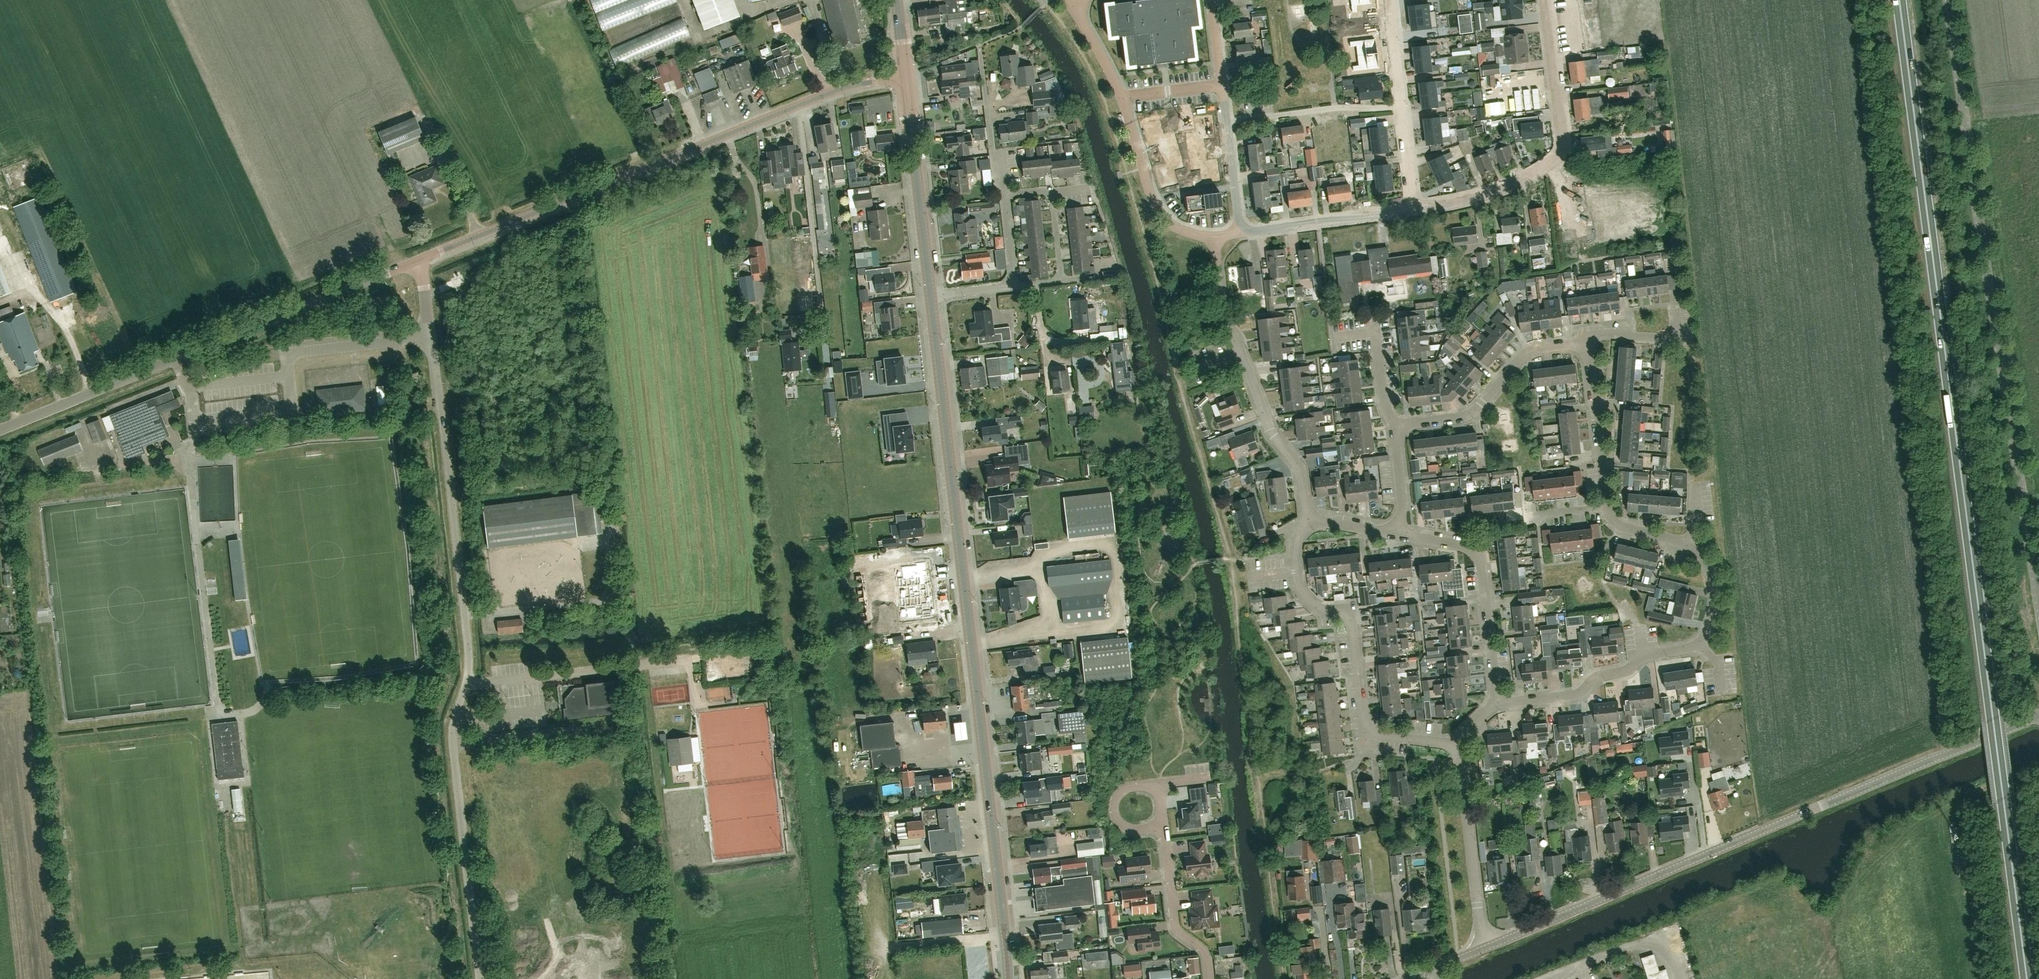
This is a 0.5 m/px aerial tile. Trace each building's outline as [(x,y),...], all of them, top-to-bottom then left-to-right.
[(596,15),(633,0),(590,0),(596,15)] [(676,0),(633,0),(596,15),(603,31),(677,2),(676,0)] [(705,29),(740,16),(734,0),(693,0),(705,29)] [(856,17),(852,0),(823,0),(829,24),(835,49),(860,43),(857,30),(859,29),(856,17)] [(945,5),(917,8),(918,18),(939,15),(947,14),(947,15),(966,12),(973,11),(972,7),(965,8),(964,0),(945,0),(945,5)] [(1170,62),(1195,59),(1191,28),(1199,27),(1196,0),(1149,0),(1136,2),(1134,2),(1134,4),(1131,4),(1131,2),(1106,5),(1110,38),(1124,36),(1128,67),(1153,64),(1152,61),(1154,60),(1154,64),(1170,62)] [(1351,13),(1357,12),(1356,5),(1371,4),(1370,0),(1350,0),(1351,13)] [(1429,4),(1409,7),(1411,18),(1436,15),(1436,11),(1430,12),(1429,4)] [(1522,4),(1501,6),(1503,20),(1523,18),(1522,9),(1523,9),(1522,4)] [(1494,7),(1485,8),(1474,9),(1476,31),(1487,30),(1485,13),(1486,13),(1487,14),(1494,13),(1494,7)] [(779,15),(783,25),(802,18),(798,8),(779,15)] [(1640,26),(1649,26),(1648,8),(1639,8),(1640,26)] [(769,22),(778,19),(775,11),(767,14),(769,22)] [(1620,21),(1620,11),(1599,13),(1599,22),(1620,21)] [(939,15),(918,18),(919,26),(948,22),(948,25),(956,24),(957,31),(973,29),(973,28),(981,27),(981,23),(973,24),(972,12),(966,12),(947,15),(947,14),(939,15)] [(1359,13),(1338,16),(1340,26),(1360,23),(1359,13)] [(1436,15),(1411,18),(1412,31),(1432,28),(1431,21),(1437,20),(1436,15)] [(1473,32),(1471,16),(1461,18),(1463,33),(1473,32)] [(690,36),(682,18),(609,50),(617,68),(690,36)] [(1248,40),(1256,40),(1255,35),(1252,35),(1251,22),(1233,24),(1234,38),(1247,36),(1248,40)] [(742,31),(742,38),(753,37),(752,25),(746,26),(746,30),(742,31)] [(1351,26),(1341,29),(1343,36),(1353,33),(1351,26)] [(1449,26),(1439,27),(1440,34),(1450,33),(1449,26)] [(725,48),(742,42),(739,32),(722,38),(725,48)] [(1505,50),(1526,48),(1525,34),(1500,37),(1501,43),(1504,43),(1505,50)] [(1375,38),(1349,42),(1350,47),(1355,46),(1357,56),(1377,53),(1375,38)] [(1256,40),(1248,40),(1248,44),(1235,46),(1237,60),(1255,57),(1254,44),(1256,44),(1256,40)] [(1478,53),(1495,51),(1494,43),(1477,45),(1478,53)] [(775,69),(777,76),(779,75),(779,77),(785,75),(784,73),(795,69),(791,56),(790,57),(785,45),(773,50),(776,59),(768,63),(767,64),(770,71),(775,69)] [(1416,61),(1431,59),(1430,52),(1438,50),(1438,45),(1414,48),(1416,61)] [(1452,49),(1453,56),(1471,54),(1470,47),(1452,49)] [(1503,65),(1528,62),(1526,48),(1505,50),(1506,58),(1503,58),(1503,65)] [(1615,50),(1599,52),(1599,59),(1616,57),(1615,50)] [(1597,51),(1590,52),(1592,61),(1599,59),(1597,51)] [(1358,65),(1352,66),(1353,71),(1379,68),(1377,53),(1357,56),(1358,65)] [(1001,57),(1004,77),(1017,75),(1018,87),(1034,85),(1032,64),(1018,65),(1017,55),(1015,55),(1011,54),(1007,54),(1003,57),(1001,57)] [(1569,56),(1571,83),(1586,82),(1585,55),(1569,56)] [(1272,56),(1260,58),(1261,65),(1273,63),(1272,56)] [(1431,59),(1416,61),(1417,73),(1441,71),(1440,65),(1432,66),(1431,59)] [(733,93),(757,84),(748,60),(723,69),(733,93)] [(964,65),(941,68),(942,78),(942,79),(965,76),(965,75),(964,65)] [(1481,76),(1487,75),(1500,74),(1499,65),(1480,67),(1481,76)] [(711,66),(695,71),(701,90),(717,85),(711,66)] [(996,69),(990,89),(996,91),(1002,71),(996,69)] [(980,85),(978,73),(965,75),(965,76),(942,79),(942,78),(940,79),(943,96),(959,94),(958,87),(968,85),(971,106),(981,105),(980,100),(981,97),(980,85)] [(1456,81),(1469,80),(1469,73),(1455,75),(1456,81)] [(658,90),(664,88),(661,78),(654,80),(658,90)] [(1358,86),(1360,100),(1382,97),(1380,83),(1370,84),(1369,78),(1354,79),(1355,87),(1358,86)] [(1038,82),(1039,91),(1032,91),(1033,107),(1055,105),(1054,89),(1053,81),(1038,82)] [(1423,96),(1437,95),(1437,88),(1445,87),(1444,81),(1421,84),(1423,96)] [(1538,81),(1522,82),(1523,101),(1539,100),(1538,81)] [(1607,89),(1608,100),(1629,97),(1628,86),(1607,89)] [(707,104),(719,99),(716,90),(703,95),(707,104)] [(1481,91),(1473,92),(1475,106),(1483,105),(1481,91)] [(1590,119),(1589,92),(1574,93),(1575,119),(1590,119)] [(1437,95),(1423,96),(1424,109),(1447,106),(1447,101),(1438,102),(1437,95)] [(1604,96),(1590,97),(1591,112),(1605,111),(1604,96)] [(673,112),(668,100),(644,109),(650,123),(656,120),(658,124),(670,119),(668,114),(673,112)] [(852,114),(865,113),(864,105),(851,107),(852,114)] [(1037,111),(1036,111),(1035,108),(1027,109),(1028,112),(1026,112),(1027,125),(1038,124),(1037,111)] [(1477,109),(1477,112),(1478,121),(1486,120),(1485,108),(1477,109)] [(416,117),(378,132),(388,154),(425,139),(416,117)] [(1194,135),(1190,135),(1191,145),(1202,143),(1202,138),(1202,137),(1213,136),(1211,128),(1212,128),(1212,126),(1211,126),(1210,117),(1196,119),(1198,128),(1197,128),(1198,132),(1198,134),(1197,134),(1194,135)] [(1450,130),(1449,122),(1448,117),(1425,120),(1427,132),(1450,130)] [(1350,128),(1365,127),(1364,118),(1349,120),(1350,128)] [(1527,118),(1512,119),(1514,131),(1519,131),(1519,133),(1522,132),(1523,139),(1544,136),(1542,123),(1528,125),(1527,118)] [(1488,121),(1489,125),(1485,126),(1486,132),(1495,129),(1494,126),(1503,124),(1505,130),(1512,128),(1509,119),(1502,121),(1502,120),(1488,121)] [(1001,142),(1025,139),(1023,122),(1012,123),(1012,124),(1000,126),(1001,142)] [(1158,122),(1145,126),(1148,134),(1147,134),(1148,136),(1150,144),(1161,141),(1162,142),(1161,142),(1163,146),(1173,143),(1170,135),(1167,136),(1166,136),(1164,136),(1165,136),(1163,137),(1162,135),(1161,131),(1158,122)] [(828,150),(836,149),(831,123),(823,125),(828,150)] [(1304,123),(1279,124),(1280,141),(1305,139),(1304,123)] [(828,150),(823,125),(814,126),(819,152),(828,150)] [(867,137),(869,137),(870,150),(877,150),(895,148),(894,134),(876,136),(875,126),(866,127),(867,137)] [(1362,135),(1363,142),(1386,139),(1385,126),(1361,129),(1362,135)] [(984,128),(972,130),(972,136),(978,135),(979,141),(985,140),(984,128)] [(1459,142),(1469,140),(1467,128),(1457,130),(1459,142)] [(1647,133),(1649,149),(1658,148),(1655,128),(1612,133),(1612,137),(1647,133)] [(853,147),(866,145),(864,130),(851,132),(853,147)] [(1451,137),(1450,130),(1427,132),(1428,145),(1451,143),(1451,137)] [(968,148),(971,147),(970,136),(946,139),(947,150),(956,149),(957,156),(968,155),(968,148)] [(1606,148),(1612,148),(1611,136),(1605,136),(1597,137),(1582,139),(1583,151),(1597,149),(1606,148)] [(1249,159),(1265,157),(1264,149),(1272,148),(1270,137),(1259,138),(1260,144),(1248,146),(1249,159)] [(1363,142),(1364,150),(1365,155),(1388,152),(1386,139),(1363,142)] [(1494,144),(1489,145),(1494,157),(1498,156),(1502,168),(1515,163),(1508,145),(1506,140),(1494,144)] [(780,150),(779,150),(782,171),(783,176),(803,174),(801,152),(794,152),(794,144),(792,144),(791,143),(787,143),(786,145),(780,146),(780,150)] [(1065,152),(1072,151),(1071,143),(1064,143),(1065,152)] [(1054,154),(1061,153),(1060,144),(1053,145),(1054,154)] [(1490,158),(1494,157),(1489,145),(1485,147),(1487,150),(1486,150),(1487,153),(1475,158),(1481,175),(1494,170),(1490,158)] [(1631,145),(1628,145),(1616,147),(1617,153),(1629,151),(1635,150),(1635,147),(1631,147),(1631,145)] [(1037,156),(1044,155),(1043,146),(1036,147),(1037,156)] [(1307,165),(1319,163),(1316,146),(1303,148),(1307,165)] [(1027,157),(1034,156),(1033,147),(1026,148),(1027,157)] [(782,171),(779,150),(774,150),(773,148),(769,149),(768,151),(767,151),(767,159),(761,160),(763,182),(775,181),(774,172),(782,171)] [(1435,174),(1449,167),(1446,160),(1454,157),(1451,152),(1430,162),(1435,174)] [(1283,162),(1282,153),(1270,154),(1271,163),(1283,162)] [(1168,165),(1157,168),(1159,176),(1160,178),(1162,186),(1175,182),(1173,174),(1172,170),(1171,168),(1173,167),(1173,168),(1175,167),(1179,166),(1177,157),(1166,160),(1168,164),(1168,165)] [(1204,157),(1193,158),(1195,167),(1199,167),(1201,167),(1201,166),(1203,166),(1203,168),(1202,168),(1203,172),(1204,182),(1218,180),(1217,171),(1217,169),(1216,161),(1204,162),(1204,161),(1205,161),(1204,157)] [(1251,171),(1266,170),(1267,176),(1279,174),(1278,168),(1274,168),(1274,163),(1265,164),(1265,157),(1249,159),(1251,171)] [(832,171),(845,170),(844,159),(831,160),(832,171)] [(980,170),(990,169),(989,159),(979,160),(980,170)] [(1050,159),(1042,160),(1036,161),(1038,177),(1044,177),(1044,173),(1050,172),(1051,172),(1050,163),(1051,162),(1050,159)] [(1072,173),(1080,172),(1078,159),(1064,161),(1066,178),(1073,177),(1072,173)] [(965,174),(975,173),(974,161),(960,162),(960,170),(948,172),(949,179),(950,179),(952,194),(967,192),(965,174)] [(1038,177),(1036,161),(1021,162),(1023,175),(1030,175),(1030,178),(1038,177)] [(1051,162),(1050,163),(1051,172),(1050,172),(1051,176),(1058,175),(1059,178),(1066,178),(1064,161),(1051,162)] [(822,173),(825,173),(823,162),(810,163),(812,174),(813,179),(823,178),(822,173)] [(856,162),(846,163),(849,188),(870,186),(869,176),(857,178),(856,162)] [(1375,179),(1391,177),(1389,164),(1366,167),(1367,173),(1374,172),(1375,179)] [(413,181),(423,205),(435,200),(430,188),(443,183),(436,167),(418,174),(420,178),(413,181)] [(1449,167),(1435,174),(1441,185),(1453,180),(1462,175),(1460,170),(1452,173),(1449,167)] [(1279,174),(1267,176),(1267,181),(1253,183),(1254,196),(1269,194),(1268,187),(1276,186),(1276,180),(1280,180),(1279,174)] [(1391,177),(1375,179),(1376,186),(1368,187),(1369,193),(1392,190),(1391,177)] [(829,219),(823,220),(819,181),(813,181),(818,222),(818,224),(819,230),(831,228),(830,222),(830,223),(829,219)] [(1350,183),(1326,184),(1327,201),(1351,200),(1350,183)] [(855,208),(873,206),(870,186),(853,189),(847,190),(850,208),(855,207),(855,208)] [(1287,205),(1311,203),(1310,187),(1286,188),(1287,205)] [(1278,200),(1270,201),(1269,194),(1254,196),(1256,209),(1269,207),(1269,213),(1279,211),(1278,200)] [(51,301),(75,292),(39,198),(15,207),(51,301)] [(1223,198),(1188,198),(1188,214),(1205,214),(1205,216),(1213,216),(1213,214),(1223,214),(1223,198)] [(1021,215),(1040,213),(1039,201),(1024,202),(1023,199),(1019,199),(1019,206),(1024,206),(1025,211),(1020,212),(1021,215)] [(980,213),(995,211),(994,202),(979,204),(980,213)] [(1068,222),(1088,220),(1088,217),(1084,217),(1082,207),(1067,209),(1068,222)] [(1545,224),(1549,224),(1548,217),(1545,217),(1543,208),(1531,210),(1533,226),(1534,226),(1535,234),(1546,233),(1545,224)] [(871,238),(888,236),(885,209),(868,211),(871,238)] [(975,229),(976,229),(975,219),(968,220),(967,213),(955,214),(957,231),(960,231),(961,245),(976,243),(975,229)] [(1022,228),(1042,226),(1040,213),(1021,215),(1021,219),(1025,218),(1026,224),(1022,224),(1022,228)] [(1502,219),(1503,233),(1505,233),(1506,244),(1513,243),(1511,232),(1521,231),(1520,217),(1502,219)] [(1088,220),(1068,222),(1070,235),(1090,232),(1090,229),(1085,230),(1084,224),(1089,223),(1088,220)] [(1023,240),(1043,238),(1042,226),(1022,228),(1022,231),(1027,231),(1028,236),(1023,237),(1023,240)] [(1455,245),(1478,242),(1476,226),(1453,229),(1455,245)] [(1086,237),(1090,236),(1095,235),(1095,232),(1090,232),(1070,235),(1071,247),(1092,245),(1091,242),(1087,242),(1086,237)] [(996,237),(994,245),(1000,247),(1002,239),(996,237)] [(1025,253),(1045,250),(1043,238),(1023,240),(1024,244),(1028,243),(1029,249),(1025,249),(1025,253)] [(1531,252),(1547,250),(1545,238),(1529,240),(1531,252)] [(824,251),(832,251),(831,242),(824,242),(824,251)] [(753,273),(767,271),(763,245),(749,247),(753,273)] [(1092,245),(1071,247),(1073,260),(1093,257),(1093,254),(1088,255),(1087,249),(1092,248),(1092,245)] [(1505,261),(1509,261),(1508,247),(1499,248),(1502,276),(1506,276),(1505,261)] [(1284,267),(1286,267),(1284,249),(1267,251),(1269,269),(1275,268),(1276,276),(1285,275),(1284,267)] [(1026,265),(1046,263),(1045,250),(1025,253),(1025,256),(1030,256),(1030,261),(1026,262),(1026,265)] [(1308,278),(1313,278),(1315,291),(1323,290),(1321,276),(1314,277),(1314,271),(1312,271),(1312,266),(1314,265),(1312,250),(1300,251),(1302,267),(1303,276),(1304,276),(1305,279),(1308,278)] [(1352,263),(1353,277),(1339,279),(1342,303),(1352,302),(1351,297),(1361,296),(1359,281),(1438,271),(1436,253),(1430,254),(1430,257),(1418,258),(1417,254),(1389,258),(1388,250),(1369,252),(1370,260),(1352,263)] [(873,266),(871,251),(855,253),(856,268),(873,266)] [(1478,268),(1489,266),(1487,251),(1476,252),(1478,268)] [(980,262),(989,261),(988,253),(974,255),(975,262),(960,264),(962,279),(982,277),(980,262)] [(1093,257),(1073,260),(1074,272),(1089,270),(1090,274),(1093,274),(1095,273),(1094,267),(1090,267),(1089,261),(1093,261),(1093,257)] [(1544,257),(1532,259),(1534,269),(1546,267),(1544,257)] [(1626,277),(1626,275),(1624,263),(1623,258),(1619,259),(1615,259),(1616,272),(1620,271),(1621,278),(1626,277)] [(1031,268),(1032,274),(1020,275),(1021,282),(1036,280),(1035,277),(1048,276),(1046,263),(1026,265),(1027,269),(1031,268)] [(1346,276),(1345,265),(1334,266),(1335,277),(1346,276)] [(1254,276),(1253,267),(1239,269),(1241,281),(1240,282),(1241,291),(1257,288),(1257,293),(1263,292),(1261,275),(1254,276)] [(876,292),(894,289),(892,273),(880,275),(880,268),(865,270),(866,281),(875,280),(876,292)] [(1103,280),(1117,278),(1116,270),(1102,271),(1103,280)] [(1562,287),(1562,283),(1561,276),(1561,273),(1546,275),(1547,283),(1554,282),(1555,288),(1562,287)] [(743,303),(755,301),(752,275),(739,277),(743,303)] [(1658,294),(1669,292),(1667,276),(1656,277),(1658,294)] [(1658,294),(1656,277),(1646,278),(1648,295),(1658,294)] [(1568,290),(1575,289),(1573,278),(1566,279),(1568,290)] [(1648,295),(1646,278),(1636,280),(1638,296),(1648,295)] [(1266,297),(1268,311),(1273,310),(1271,296),(1278,295),(1277,279),(1264,280),(1266,297)] [(1638,296),(1636,280),(1626,281),(1628,298),(1638,296)] [(1611,310),(1621,309),(1619,292),(1608,294),(1611,310)] [(1611,310),(1608,294),(1598,295),(1600,311),(1611,310)] [(1511,301),(1508,302),(1505,295),(1500,297),(1504,304),(1511,317),(1517,314),(1511,301)] [(1600,311),(1598,295),(1588,296),(1590,313),(1600,311)] [(1590,313),(1588,296),(1578,298),(1580,314),(1590,313)] [(1580,314),(1578,298),(1567,299),(1570,316),(1580,314)] [(1553,328),(1563,326),(1560,299),(1555,299),(1556,308),(1550,309),(1553,328)] [(1074,330),(1089,329),(1086,300),(1071,301),(1074,326),(1073,326),(1074,330)] [(1553,328),(1550,309),(1549,300),(1545,301),(1546,309),(1540,310),(1543,329),(1553,328)] [(882,329),(899,327),(896,306),(885,308),(884,301),(874,302),(875,313),(881,313),(882,329)] [(1543,329),(1540,310),(1539,301),(1535,302),(1536,311),(1530,311),(1532,330),(1543,329)] [(1532,330),(1530,311),(1529,302),(1524,303),(1525,312),(1519,313),(1522,332),(1532,330)] [(34,352),(39,350),(24,312),(15,316),(11,306),(7,308),(30,368),(38,365),(34,352)] [(0,310),(0,335),(7,354),(9,353),(12,361),(15,360),(20,372),(30,368),(7,308),(0,310)] [(1427,325),(1425,309),(1416,310),(1417,315),(1398,318),(1399,328),(1427,325)] [(976,325),(974,325),(972,327),(973,334),(975,335),(977,335),(978,336),(988,335),(989,343),(1011,340),(1009,327),(1001,328),(993,329),(991,310),(975,312),(976,325)] [(1494,322),(1490,327),(1509,343),(1516,335),(1507,327),(1512,322),(1499,311),(1494,317),(1495,317),(1492,321),(1494,322)] [(1280,328),(1279,322),(1288,321),(1287,316),(1294,316),(1294,312),(1286,313),(1287,316),(1259,320),(1260,331),(1280,328)] [(1471,314),(1467,319),(1475,325),(1479,320),(1471,314)] [(45,329),(50,327),(46,315),(40,317),(45,329)] [(1466,334),(1471,327),(1462,319),(1456,326),(1466,334)] [(1490,327),(1488,325),(1485,322),(1481,326),(1485,328),(1491,334),(1488,338),(1503,351),(1509,343),(1490,327)] [(1090,333),(1090,337),(1091,343),(1099,342),(1108,341),(1107,340),(1112,340),(1114,340),(1114,338),(1117,337),(1117,331),(1116,331),(1112,331),(1111,325),(1099,326),(1100,332),(1090,333)] [(1420,336),(1419,330),(1428,329),(1427,325),(1399,328),(1400,339),(1420,336)] [(1289,331),(1289,327),(1280,328),(1260,331),(1262,341),(1281,338),(1280,333),(1289,331)] [(785,371),(801,369),(798,342),(789,343),(788,338),(790,338),(789,330),(779,331),(780,343),(782,343),(785,371)] [(1455,332),(1449,339),(1460,348),(1466,341),(1455,332)] [(1481,333),(1474,340),(1496,359),(1503,351),(1488,338),(1481,333)] [(1421,346),(1420,341),(1429,339),(1428,335),(1420,336),(1400,339),(1402,349),(1421,346)] [(1449,339),(1447,336),(1442,349),(1451,358),(1460,348),(1449,339)] [(1290,342),(1290,337),(1281,338),(1262,341),(1263,351),(1282,349),(1282,348),(1282,343),(1290,342)] [(1496,359),(1474,340),(1471,344),(1478,350),(1474,354),(1489,367),(1496,359)] [(1116,391),(1122,391),(1123,395),(1127,394),(1126,390),(1135,389),(1132,370),(1128,371),(1124,342),(1110,343),(1112,353),(1109,353),(1107,355),(1108,360),(1110,362),(1113,361),(1114,369),(1121,368),(1123,383),(1115,384),(1116,391)] [(1430,350),(1429,345),(1421,346),(1402,349),(1403,359),(1422,357),(1421,351),(1430,350)] [(749,356),(757,355),(756,346),(748,347),(749,356)] [(1283,353),(1292,352),(1291,347),(1282,348),(1282,349),(1263,351),(1264,362),(1284,359),(1283,353)] [(1620,347),(1619,358),(1636,359),(1637,348),(1620,347)] [(1004,353),(1005,356),(986,359),(988,376),(989,382),(1001,380),(1014,379),(1013,373),(1014,373),(1013,356),(1010,356),(1010,352),(1004,353)] [(1477,381),(1484,373),(1462,354),(1459,358),(1466,364),(1462,368),(1477,381)] [(884,360),(884,361),(886,374),(878,375),(879,384),(887,383),(887,384),(887,385),(888,385),(904,383),(905,383),(905,382),(904,373),(905,373),(904,367),(903,367),(902,358),(902,357),(901,357),(897,358),(897,356),(889,357),(889,359),(885,359),(884,359),(884,360)] [(1619,358),(1618,368),(1635,369),(1636,359),(1619,358)] [(841,360),(833,360),(834,372),(842,371),(841,360)] [(1358,360),(1339,362),(1330,363),(1331,368),(1340,367),(1340,372),(1340,373),(1359,370),(1358,360)] [(1459,372),(1455,376),(1470,389),(1477,381),(1462,368),(1455,362),(1452,366),(1459,372)] [(1567,383),(1577,381),(1575,365),(1565,366),(1567,383)] [(977,387),(986,386),(983,366),(975,367),(960,368),(963,389),(977,387)] [(1301,378),(1301,377),(1301,372),(1309,371),(1309,366),(1281,369),(1282,380),(1301,378)] [(1567,383),(1565,366),(1555,367),(1557,384),(1567,383)] [(1557,384),(1555,367),(1544,369),(1546,385),(1557,384)] [(1618,368),(1618,378),(1634,379),(1635,369),(1618,368)] [(1546,385),(1544,369),(1534,370),(1536,386),(1546,385)] [(1340,373),(1340,372),(1332,373),(1332,378),(1341,377),(1342,383),(1361,380),(1359,370),(1340,373)] [(1470,389),(1455,376),(1449,370),(1445,374),(1452,380),(1448,384),(1448,385),(1446,388),(1453,401),(1459,394),(1463,397),(1470,389)] [(860,371),(846,373),(847,385),(849,399),(862,397),(861,383),(860,371)] [(1054,392),(1055,396),(1060,396),(1060,391),(1068,390),(1066,372),(1052,373),(1054,392)] [(1442,402),(1453,401),(1446,388),(1443,388),(1442,374),(1439,375),(1434,375),(1435,384),(1429,385),(1431,404),(1442,403),(1442,402)] [(1301,378),(1282,380),(1283,390),(1303,388),(1302,387),(1302,382),(1311,381),(1310,376),(1301,377),(1301,378)] [(1424,385),(1419,386),(1421,405),(1431,404),(1429,385),(1428,376),(1424,377),(1424,385)] [(1411,406),(1421,405),(1419,386),(1418,377),(1413,378),(1414,387),(1408,387),(1411,406)] [(1618,378),(1617,388),(1633,390),(1634,379),(1618,378)] [(1342,388),(1343,393),(1362,391),(1361,380),(1342,383),(1333,384),(1333,388),(1342,388)] [(1303,388),(1283,390),(1284,400),(1304,398),(1303,392),(1312,391),(1311,386),(1302,387),(1303,388)] [(1559,397),(1557,386),(1550,387),(1552,399),(1559,397)] [(1219,387),(1208,391),(1211,399),(1222,395),(1219,387)] [(1633,390),(1617,388),(1616,399),(1633,400),(1633,390)] [(321,414),(365,409),(363,391),(339,394),(338,390),(319,392),(321,414)] [(172,391),(110,415),(127,459),(145,452),(140,437),(166,426),(159,408),(176,401),(172,391)] [(1363,401),(1362,391),(1343,393),(1334,394),(1335,399),(1343,398),(1344,404),(1363,401)] [(1199,407),(1208,398),(1205,394),(1196,403),(1199,407)] [(1232,416),(1241,412),(1235,396),(1225,399),(1224,397),(1217,400),(1222,416),(1217,418),(1221,428),(1234,423),(1232,416)] [(1304,398),(1284,400),(1286,411),(1305,409),(1304,402),(1313,401),(1313,397),(1304,398)] [(836,416),(835,398),(825,399),(826,417),(836,416)] [(1042,411),(1046,406),(1039,400),(1035,405),(1042,411)] [(1088,419),(1095,418),(1093,405),(1078,407),(1080,424),(1089,423),(1088,419)] [(1205,422),(1203,416),(1201,407),(1196,409),(1198,417),(1200,423),(1205,422)] [(1296,419),(1297,429),(1317,427),(1316,421),(1325,421),(1324,416),(1332,415),(1331,410),(1307,413),(1308,418),(1296,419)] [(1370,410),(1351,412),(1342,413),(1343,418),(1351,417),(1352,423),(1371,421),(1370,410)] [(1625,410),(1624,420),(1641,422),(1641,411),(1625,410)] [(1561,424),(1578,422),(1576,411),(1560,414),(1561,424)] [(909,425),(898,427),(897,414),(883,416),(886,435),(894,434),(896,451),(896,452),(896,453),(897,453),(912,451),(913,451),(913,450),(912,441),(913,441),(912,435),(911,435),(910,426),(910,425),(909,425)] [(1008,417),(1008,418),(1009,425),(1021,423),(1020,415),(1008,417)] [(94,444),(107,439),(99,419),(87,424),(94,444)] [(1542,419),(1537,420),(1534,420),(1535,427),(1543,426),(1542,419)] [(1624,420),(1623,430),(1640,432),(1641,422),(1624,420)] [(1352,423),(1343,424),(1344,429),(1353,428),(1353,433),(1373,431),(1371,421),(1352,423)] [(1578,422),(1561,424),(1562,434),(1579,432),(1578,422)] [(1333,430),(1333,425),(1317,427),(1297,429),(1299,440),(1318,438),(1317,432),(1333,430)] [(999,444),(1008,443),(1005,426),(999,427),(998,426),(982,428),(983,442),(999,440),(999,444)] [(1536,435),(1539,434),(1544,434),(1543,426),(1535,427),(1536,435)] [(1623,430),(1623,441),(1639,442),(1640,432),(1623,430)] [(1354,438),(1355,443),(1374,441),(1373,431),(1353,433),(1345,434),(1345,439),(1354,438)] [(1237,458),(1260,450),(1253,432),(1236,438),(1234,432),(1219,437),(1222,447),(1232,443),(1237,458)] [(1579,432),(1562,434),(1564,444),(1580,442),(1579,432)] [(1468,451),(1478,450),(1476,433),(1466,434),(1468,451)] [(1468,451),(1466,434),(1456,436),(1458,452),(1468,451)] [(45,464),(82,449),(77,435),(40,450),(45,464)] [(1458,452),(1456,436),(1446,437),(1447,453),(1458,452)] [(1322,439),(1323,447),(1336,446),(1335,437),(1322,439)] [(1447,453),(1446,437),(1435,438),(1437,454),(1447,453)] [(1437,454),(1435,438),(1425,439),(1427,456),(1437,454)] [(1417,457),(1427,456),(1425,439),(1415,440),(1417,457)] [(1355,443),(1346,444),(1346,449),(1355,448),(1356,454),(1375,451),(1374,441),(1355,443)] [(1639,442),(1623,441),(1622,451),(1638,452),(1639,442)] [(1580,442),(1564,444),(1565,455),(1581,453),(1580,442)] [(1346,460),(1344,445),(1337,446),(1339,461),(1346,460)] [(1324,456),(1323,447),(1306,449),(1307,459),(1324,456)] [(1621,461),(1643,463),(1644,458),(1638,458),(1638,452),(1622,451),(1621,461)] [(1373,457),(1374,465),(1379,464),(1379,462),(1389,460),(1388,455),(1373,457)] [(995,465),(986,466),(988,486),(1001,484),(1001,482),(1009,482),(1008,471),(1018,470),(1017,456),(994,459),(995,465)] [(1659,470),(1655,470),(1654,477),(1662,478),(1662,471),(1663,458),(1660,457),(1659,470)] [(1429,472),(1421,473),(1419,459),(1412,460),(1414,479),(1422,478),(1430,477),(1429,472)] [(1429,472),(1430,477),(1437,476),(1436,465),(1428,466),(1429,472)] [(1328,495),(1339,494),(1335,466),(1331,467),(1332,475),(1326,476),(1328,495)] [(1328,495),(1326,476),(1325,467),(1320,468),(1321,477),(1315,477),(1318,497),(1328,495)] [(1253,481),(1251,472),(1250,469),(1240,472),(1241,475),(1245,474),(1247,482),(1253,481)] [(1270,505),(1288,502),(1285,478),(1272,479),(1271,471),(1257,472),(1259,481),(1266,480),(1270,505)] [(1576,485),(1583,484),(1582,471),(1574,472),(1575,476),(1569,477),(1569,472),(1564,473),(1567,497),(1577,496),(1576,485)] [(1631,486),(1632,478),(1633,478),(1633,471),(1626,471),(1624,485),(1631,486)] [(1633,471),(1633,478),(1634,478),(1634,479),(1633,489),(1640,490),(1641,479),(1642,472),(1634,471),(1634,472),(1633,471)] [(1368,500),(1379,499),(1377,480),(1371,481),(1370,472),(1365,473),(1366,481),(1368,500)] [(1356,483),(1358,502),(1368,500),(1366,481),(1360,482),(1359,473),(1355,474),(1356,483)] [(1567,497),(1564,473),(1559,474),(1559,478),(1554,478),(1556,498),(1567,497)] [(1358,502),(1356,483),(1350,483),(1349,475),(1344,475),(1348,503),(1358,502)] [(1556,498),(1554,478),(1549,479),(1548,475),(1543,476),(1546,500),(1556,498)] [(1546,500),(1543,476),(1538,476),(1539,480),(1534,481),(1533,477),(1526,478),(1527,491),(1534,490),(1535,501),(1546,500)] [(1439,491),(1438,484),(1437,479),(1430,479),(1431,485),(1432,491),(1439,491)] [(1433,501),(1423,502),(1420,481),(1414,482),(1417,503),(1422,503),(1424,519),(1435,518),(1433,501)] [(1465,482),(1466,488),(1467,494),(1475,493),(1473,481),(1467,482),(1465,482)] [(1394,482),(1384,483),(1385,498),(1395,497),(1394,482)] [(1008,495),(989,497),(991,510),(988,510),(989,520),(992,520),(992,521),(994,521),(995,524),(1007,523),(1007,521),(1005,508),(1014,507),(1013,496),(1021,495),(1020,488),(1007,490),(1008,495)] [(1504,510),(1515,508),(1513,492),(1502,493),(1504,510)] [(1504,510),(1502,493),(1492,494),(1494,511),(1504,510)] [(1628,510),(1638,511),(1640,494),(1629,493),(1628,510)] [(1492,494),(1486,495),(1482,496),(1484,512),(1494,511),(1492,494)] [(1638,511),(1649,512),(1650,495),(1640,494),(1638,511)] [(482,506),(488,548),(602,533),(598,502),(573,505),(572,495),(482,506)] [(1649,512),(1659,513),(1660,496),(1650,495),(1649,512)] [(1484,512),(1482,496),(1471,497),(1473,513),(1484,512)] [(1660,496),(1659,513),(1669,514),(1670,497),(1660,496)] [(1243,534),(1257,529),(1264,528),(1255,497),(1234,503),(1243,534)] [(1679,514),(1680,509),(1683,509),(1684,509),(1684,505),(1680,505),(1681,498),(1670,497),(1669,514),(1679,514)] [(1463,498),(1453,499),(1455,516),(1465,514),(1463,498)] [(1453,499),(1443,500),(1445,517),(1455,516),(1453,499)] [(1443,500),(1433,501),(1435,518),(1445,517),(1443,500)] [(895,537),(883,539),(883,541),(878,541),(879,546),(883,546),(884,548),(896,547),(896,546),(907,544),(906,536),(922,534),(921,526),(923,526),(924,525),(923,520),(922,519),(920,519),(906,520),(906,515),(906,514),(895,515),(895,516),(896,524),(891,525),(892,536),(895,535),(895,537)] [(1593,538),(1601,537),(1599,524),(1592,525),(1592,529),(1587,529),(1586,525),(1581,526),(1584,550),(1595,549),(1593,538)] [(1584,550),(1581,526),(1576,526),(1577,531),(1571,531),(1574,552),(1584,550)] [(1564,553),(1561,528),(1556,529),(1556,533),(1551,534),(1550,529),(1543,531),(1545,544),(1552,543),(1553,554),(1564,553)] [(1574,552),(1571,531),(1566,532),(1566,528),(1561,528),(1564,553),(1574,552)] [(996,546),(1017,544),(1016,531),(994,533),(996,546)] [(1499,549),(1516,547),(1515,536),(1498,538),(1499,549)] [(1528,546),(1532,545),(1539,544),(1539,537),(1532,538),(1527,538),(1528,546)] [(238,539),(229,540),(235,600),(244,599),(246,599),(238,539)] [(1619,544),(1615,560),(1625,563),(1629,546),(1619,544)] [(1639,549),(1629,546),(1625,563),(1635,565),(1639,549)] [(1516,547),(1499,549),(1500,559),(1517,557),(1516,547)] [(1639,549),(1635,565),(1645,568),(1649,551),(1639,549)] [(1340,553),(1343,583),(1348,582),(1347,572),(1352,572),(1350,550),(1346,551),(1346,552),(1340,553)] [(1352,572),(1358,571),(1359,581),(1364,580),(1361,551),(1354,551),(1354,550),(1350,550),(1352,572)] [(1659,554),(1649,551),(1645,568),(1655,570),(1659,554)] [(1083,559),(1083,563),(1047,566),(1049,586),(1112,579),(1110,560),(1099,561),(1098,552),(1074,555),(1075,560),(1083,559)] [(1334,554),(1334,552),(1329,553),(1332,574),(1337,573),(1338,583),(1343,583),(1340,553),(1334,554)] [(1329,553),(1325,553),(1325,555),(1319,555),(1323,585),(1328,584),(1327,574),(1332,574),(1329,553)] [(1319,555),(1313,556),(1313,554),(1309,555),(1311,576),(1316,576),(1317,585),(1323,585),(1319,555)] [(1407,556),(1401,557),(1404,587),(1409,586),(1408,576),(1413,576),(1411,555),(1407,555),(1407,556)] [(1388,579),(1393,578),(1390,557),(1386,558),(1386,559),(1380,559),(1384,589),(1389,589),(1388,579)] [(1395,557),(1390,557),(1393,578),(1398,578),(1399,587),(1404,587),(1401,557),(1395,558),(1395,557)] [(1517,557),(1500,559),(1502,569),(1518,567),(1517,557)] [(1374,559),(1369,559),(1372,580),(1377,580),(1378,590),(1384,589),(1380,559),(1374,560),(1374,559)] [(1430,562),(1434,592),(1439,591),(1438,581),(1443,581),(1440,559),(1436,560),(1436,562),(1430,562)] [(1462,570),(1452,571),(1451,560),(1445,560),(1445,559),(1440,559),(1443,581),(1443,586),(1463,583),(1462,570)] [(1424,561),(1420,562),(1422,583),(1428,582),(1429,592),(1434,592),(1430,562),(1424,563),(1424,561)] [(861,562),(860,568),(869,570),(871,563),(861,562)] [(900,579),(895,580),(896,589),(905,588),(907,600),(898,601),(898,610),(903,610),(905,620),(919,618),(920,621),(928,620),(926,606),(922,606),(921,599),(925,598),(924,586),(920,587),(920,579),(924,579),(922,565),(914,566),(914,568),(900,569),(900,579)] [(1535,573),(1536,573),(1536,576),(1543,575),(1542,572),(1543,572),(1542,565),(1535,565),(1535,573)] [(1605,580),(1613,582),(1627,586),(1628,579),(1621,577),(1623,567),(1616,566),(1613,576),(1606,574),(1605,580)] [(1518,567),(1502,569),(1503,580),(1519,578),(1518,567)] [(869,575),(860,578),(862,586),(871,583),(869,575)] [(1543,575),(1536,576),(1536,579),(1537,586),(1544,585),(1543,578),(1543,575)] [(1519,578),(1503,580),(1504,590),(1521,588),(1519,578)] [(1674,590),(1676,582),(1661,578),(1659,586),(1674,590)] [(1028,605),(1027,597),(1038,596),(1036,583),(1032,579),(1013,581),(1014,587),(1000,589),(1003,611),(1016,609),(1017,612),(1023,611),(1025,610),(1027,608),(1028,605)] [(1653,595),(1656,584),(1642,580),(1641,582),(1634,580),(1633,587),(1630,586),(1629,589),(1653,595)] [(1368,586),(1360,587),(1362,606),(1370,605),(1368,586)] [(1528,593),(1529,593),(1530,602),(1547,600),(1546,591),(1527,593),(1528,593)] [(1678,591),(1676,603),(1694,607),(1697,595),(1678,591)] [(1063,623),(1105,619),(1102,594),(1060,599),(1063,623)] [(1286,610),(1285,603),(1288,603),(1287,596),(1265,599),(1267,613),(1273,612),(1286,610)] [(1694,607),(1676,603),(1673,614),(1691,619),(1694,607)] [(1438,619),(1468,615),(1467,609),(1468,609),(1468,604),(1447,607),(1448,612),(1438,613),(1438,619)] [(1532,604),(1513,606),(1514,619),(1533,616),(1532,604)] [(1374,620),(1375,620),(1376,626),(1406,622),(1406,617),(1399,618),(1398,605),(1379,608),(1380,614),(1374,615),(1374,620)] [(1286,610),(1273,612),(1275,626),(1282,625),(1295,623),(1294,616),(1296,616),(1295,609),(1286,610)] [(1649,611),(1647,619),(1664,624),(1666,615),(1649,611)] [(1468,615),(1438,619),(1439,624),(1449,623),(1449,628),(1470,625),(1470,621),(1469,621),(1468,615)] [(1533,616),(1514,619),(1516,631),(1535,628),(1533,616)] [(499,634),(523,632),(522,619),(498,622),(499,634)] [(1295,623),(1282,625),(1284,639),(1290,638),(1303,636),(1302,629),(1305,629),(1304,622),(1295,623)] [(1406,622),(1376,626),(1377,631),(1376,632),(1376,636),(1397,633),(1397,628),(1407,627),(1406,622)] [(1541,626),(1541,634),(1559,632),(1558,624),(1541,626)] [(1622,624),(1609,625),(1603,626),(1606,655),(1618,653),(1617,640),(1624,639),(1622,624)] [(1470,625),(1449,628),(1450,633),(1440,634),(1441,639),(1470,635),(1470,629),(1471,629),(1470,625)] [(1594,656),(1606,655),(1603,626),(1585,627),(1587,645),(1593,644),(1594,656)] [(1580,642),(1568,644),(1571,667),(1583,666),(1581,645),(1587,645),(1585,627),(1578,628),(1580,642)] [(1397,633),(1376,636),(1377,641),(1378,641),(1379,646),(1408,643),(1408,637),(1398,638),(1397,633)] [(1327,636),(1329,643),(1337,641),(1335,634),(1327,636)] [(1303,636),(1290,638),(1292,652),(1299,651),(1312,649),(1311,642),(1313,642),(1312,635),(1303,636)] [(1451,643),(1452,648),(1473,646),(1472,641),(1471,642),(1470,635),(1441,639),(1441,644),(1451,643)] [(1084,683),(1132,678),(1127,637),(1080,642),(1084,683)] [(1512,638),(1512,647),(1522,647),(1521,638),(1512,638)] [(1559,669),(1571,667),(1568,644),(1561,645),(1561,643),(1557,643),(1557,639),(1549,640),(1550,641),(1551,655),(1552,657),(1558,657),(1559,669)] [(926,659),(937,658),(934,641),(906,644),(909,664),(927,662),(926,659)] [(1544,656),(1551,655),(1550,641),(1542,642),(1544,656)] [(1408,643),(1379,646),(1379,652),(1378,652),(1379,657),(1400,654),(1399,649),(1409,648),(1408,643)] [(1312,649),(1299,651),(1301,665),(1307,664),(1320,662),(1319,655),(1322,655),(1321,648),(1312,649)] [(1037,655),(1032,655),(1031,650),(1008,653),(1009,666),(1023,664),(1024,674),(1039,672),(1037,655)] [(1517,669),(1523,669),(1524,682),(1536,681),(1534,662),(1534,657),(1527,657),(1527,652),(1515,654),(1517,669)] [(1469,654),(1448,657),(1448,662),(1438,663),(1439,668),(1469,665),(1468,659),(1469,659),(1469,654)] [(1536,681),(1548,679),(1546,660),(1534,662),(1536,681)] [(1320,662),(1307,664),(1309,678),(1329,675),(1328,668),(1330,667),(1329,661),(1320,662)] [(1376,671),(1377,676),(1398,673),(1397,668),(1407,667),(1407,661),(1377,665),(1377,671),(1376,671)] [(1055,677),(1055,675),(1054,665),(1043,666),(1044,678),(1055,677)] [(1469,665),(1439,668),(1439,673),(1449,672),(1450,677),(1471,675),(1471,671),(1469,671),(1469,665)] [(1687,686),(1697,684),(1695,668),(1684,670),(1687,686)] [(1687,686),(1684,670),(1674,671),(1677,688),(1687,686)] [(1666,689),(1677,688),(1674,671),(1664,673),(1666,689)] [(1379,680),(1379,686),(1409,682),(1409,677),(1399,678),(1398,673),(1377,676),(1377,680),(1379,680)] [(1471,675),(1450,677),(1444,678),(1445,683),(1435,685),(1435,690),(1465,686),(1464,680),(1466,680),(1465,676),(1471,675)] [(616,705),(614,682),(586,685),(587,686),(574,688),(565,699),(566,708),(563,708),(565,719),(616,713),(615,705),(616,705)] [(1379,692),(1379,696),(1400,694),(1400,689),(1410,687),(1409,682),(1379,686),(1380,691),(1379,692)] [(1318,699),(1337,697),(1339,697),(1339,690),(1336,690),(1335,683),(1316,685),(1318,699)] [(1032,684),(1027,684),(1012,686),(1014,711),(1035,709),(1032,684)] [(1465,686),(1435,690),(1436,695),(1446,694),(1446,699),(1467,696),(1467,692),(1466,692),(1465,686)] [(709,688),(710,699),(735,698),(734,687),(709,688)] [(1641,689),(1643,708),(1655,707),(1653,688),(1641,689)] [(1641,689),(1629,690),(1631,709),(1631,712),(1625,712),(1626,723),(1632,722),(1632,716),(1636,716),(1635,709),(1643,708),(1641,689)] [(1688,692),(1681,692),(1681,703),(1689,702),(1688,692)] [(1381,700),(1382,706),(1412,703),(1411,698),(1401,699),(1400,694),(1379,696),(1380,701),(1381,700)] [(1467,696),(1446,699),(1447,704),(1437,705),(1438,717),(1452,715),(1451,709),(1468,707),(1467,701),(1468,701),(1467,696)] [(1337,697),(1318,699),(1319,713),(1339,710),(1341,710),(1340,704),(1338,704),(1337,697)] [(1064,700),(1057,701),(1043,702),(1044,711),(1058,710),(1064,709),(1077,708),(1076,699),(1064,700)] [(1608,722),(1620,721),(1618,701),(1606,703),(1608,722)] [(1686,713),(1699,708),(1697,701),(1683,706),(1686,713)] [(1412,703),(1382,706),(1382,712),(1381,712),(1382,717),(1403,715),(1402,709),(1412,708),(1412,703)] [(1606,703),(1594,704),(1596,723),(1608,722),(1606,703)] [(1664,725),(1664,724),(1662,708),(1654,709),(1656,725),(1654,725),(1653,719),(1644,720),(1646,733),(1664,725)] [(1676,717),(1683,714),(1680,708),(1673,711),(1676,717)] [(1060,732),(1083,729),(1081,709),(1057,712),(1060,731),(1060,732)] [(1339,710),(1319,713),(1321,727),(1341,724),(1343,724),(1342,718),(1340,718),(1339,710)] [(934,729),(946,728),(944,712),(923,714),(924,732),(934,731),(934,729)] [(1573,734),(1585,733),(1585,742),(1592,741),(1590,727),(1584,728),(1583,714),(1571,715),(1573,734)] [(1573,734),(1571,715),(1559,716),(1560,732),(1555,733),(1555,740),(1566,739),(1565,735),(1573,734)] [(1636,733),(1643,733),(1642,718),(1635,719),(1636,733)] [(1016,721),(1018,744),(1035,742),(1034,731),(1044,729),(1043,719),(1033,721),(1033,719),(1016,721)] [(244,777),(243,765),(238,720),(212,723),(219,780),(244,777)] [(873,768),(901,765),(898,744),(896,745),(893,721),(860,725),(862,750),(871,750),(873,768)] [(965,721),(954,723),(956,741),(967,739),(965,721)] [(1549,741),(1547,722),(1535,723),(1537,742),(1549,741)] [(1537,742),(1535,723),(1523,724),(1525,743),(1526,743),(1527,748),(1538,747),(1537,742)] [(1341,724),(1321,727),(1323,740),(1345,738),(1344,731),(1342,732),(1341,724)] [(1590,727),(1592,741),(1592,745),(1599,744),(1598,726),(1590,727)] [(1502,753),(1514,751),(1512,732),(1500,733),(1502,753)] [(1662,755),(1683,753),(1682,746),(1689,745),(1688,732),(1674,733),(1674,737),(1660,739),(1662,755)] [(1488,735),(1489,748),(1483,749),(1485,770),(1491,769),(1490,758),(1502,757),(1502,753),(1500,733),(1488,735)] [(689,737),(680,738),(668,739),(670,764),(692,762),(689,737)] [(1345,738),(1323,740),(1324,754),(1346,752),(1346,745),(1343,746),(1342,738),(1345,738)] [(1072,743),(1074,751),(1081,750),(1080,741),(1072,743)] [(1555,743),(1548,744),(1549,758),(1556,757),(1555,743)] [(1632,743),(1616,745),(1617,753),(1633,751),(1632,743)] [(1072,745),(1062,746),(1048,747),(1048,755),(1063,753),(1073,752),(1072,745)] [(1520,750),(1520,754),(1522,768),(1523,783),(1530,780),(1529,767),(1527,749),(1520,750)] [(1030,752),(1020,753),(1022,772),(1032,770),(1042,769),(1040,751),(1030,752)] [(1711,766),(1709,752),(1698,753),(1699,768),(1711,766)] [(1523,783),(1522,768),(1520,754),(1514,755),(1515,768),(1513,769),(1514,782),(1516,782),(1516,786),(1523,783)] [(1647,776),(1646,765),(1632,767),(1633,778),(1647,776)] [(1724,769),(1712,772),(1714,778),(1726,775),(1724,769)] [(903,787),(916,786),(914,770),(901,771),(903,787)] [(1402,805),(1416,803),(1414,790),(1408,790),(1405,770),(1390,772),(1392,796),(1400,795),(1402,805)] [(941,788),(952,787),(950,774),(939,775),(939,774),(924,775),(926,794),(942,792),(941,788)] [(1689,787),(1688,774),(1674,775),(1675,778),(1660,780),(1662,797),(1684,794),(1683,788),(1689,787)] [(1713,792),(1708,794),(1713,810),(1729,805),(1726,796),(1725,796),(1723,791),(1729,789),(1726,777),(1710,782),(1713,792)] [(1041,790),(1047,789),(1047,790),(1061,789),(1061,788),(1064,788),(1063,779),(1046,781),(1040,781),(1023,783),(1024,797),(1041,795),(1041,790)] [(1537,788),(1555,784),(1554,779),(1536,783),(1537,788)] [(1370,800),(1371,808),(1383,807),(1381,792),(1375,793),(1374,780),(1360,781),(1362,801),(1370,800)] [(1215,785),(1208,785),(1209,795),(1216,794),(1215,785)] [(1182,809),(1183,818),(1179,818),(1180,829),(1191,827),(1190,824),(1200,823),(1199,811),(1208,810),(1208,812),(1205,787),(1190,789),(1192,806),(1187,807),(1187,808),(1182,809)] [(240,788),(231,789),(234,811),(243,810),(240,788)] [(1347,819),(1358,818),(1355,799),(1349,800),(1348,789),(1335,791),(1338,811),(1346,810),(1347,819)] [(1580,805),(1592,804),(1591,793),(1579,794),(1580,805)] [(1600,823),(1609,822),(1605,797),(1596,798),(1600,823)] [(1749,820),(1757,817),(1752,801),(1741,805),(1744,814),(1746,813),(1749,820)] [(1044,820),(1054,818),(1053,813),(1071,811),(1070,803),(1052,805),(1053,811),(1042,812),(1042,813),(1026,815),(1028,828),(1044,826),(1044,820)] [(925,837),(924,831),(928,830),(931,854),(960,851),(955,808),(938,810),(921,812),(922,821),(897,824),(899,840),(899,845),(896,845),(896,850),(921,848),(920,838),(925,837)] [(894,814),(893,810),(884,812),(885,822),(890,821),(889,815),(894,814)] [(1637,816),(1638,823),(1631,823),(1633,843),(1647,841),(1647,836),(1654,835),(1653,827),(1652,828),(1651,815),(1637,816)] [(1690,830),(1688,816),(1674,818),(1674,821),(1660,823),(1661,840),(1684,837),(1683,831),(1690,830)] [(1612,833),(1607,834),(1610,852),(1612,851),(1615,853),(1619,853),(1620,850),(1623,850),(1621,839),(1624,839),(1621,820),(1610,822),(1612,833)] [(1575,861),(1591,860),(1589,837),(1579,838),(1578,828),(1565,829),(1567,842),(1573,841),(1575,861)] [(1500,829),(1500,832),(1501,840),(1489,841),(1490,850),(1508,848),(1506,831),(1506,829),(1500,829)] [(1562,873),(1560,855),(1559,849),(1560,849),(1558,833),(1550,833),(1552,855),(1546,857),(1549,875),(1562,873)] [(1058,853),(1058,847),(1057,836),(1040,838),(1041,844),(1030,846),(1031,857),(1047,855),(1051,854),(1058,853)] [(1349,836),(1349,851),(1361,852),(1361,837),(1349,836)] [(1076,844),(1078,857),(1077,858),(1099,855),(1099,854),(1104,854),(1102,837),(1093,838),(1094,841),(1076,844)] [(1525,856),(1518,857),(1521,876),(1535,874),(1534,860),(1539,859),(1536,838),(1523,839),(1525,856)] [(1301,840),(1302,859),(1316,859),(1315,839),(1301,840)] [(1186,858),(1187,872),(1197,871),(1197,876),(1209,875),(1208,869),(1211,869),(1210,855),(1207,856),(1205,842),(1191,843),(1193,857),(1186,858)] [(1404,847),(1404,855),(1422,853),(1421,845),(1404,847)] [(1406,873),(1403,854),(1390,855),(1392,875),(1406,873)] [(1032,888),(1032,893),(1030,896),(1031,899),(1033,899),(1034,912),(1041,911),(1041,910),(1094,904),(1095,910),(1105,909),(1099,855),(1077,858),(1061,860),(1061,866),(1058,867),(1057,867),(1033,870),(1034,883),(1052,880),(1051,876),(1059,875),(1059,874),(1062,874),(1063,879),(1063,884),(1032,888)] [(1118,868),(1117,857),(1107,857),(1108,868),(1118,868)] [(1121,884),(1137,881),(1146,881),(1144,872),(1151,871),(1149,857),(1126,860),(1127,867),(1119,868),(1121,884)] [(1346,881),(1344,858),(1323,861),(1325,884),(1346,881)] [(1492,884),(1508,882),(1507,873),(1506,873),(1505,868),(1506,868),(1505,859),(1489,861),(1491,876),(1492,876),(1493,883),(1491,884),(1492,884)] [(938,878),(939,885),(950,884),(950,882),(964,880),(963,872),(961,873),(960,865),(949,866),(948,860),(923,864),(924,871),(934,870),(935,878),(938,878)] [(908,873),(906,864),(893,865),(894,875),(908,873)] [(1303,870),(1295,870),(1296,876),(1289,877),(1290,887),(1289,888),(1289,894),(1291,895),(1291,898),(1306,897),(1303,870)] [(1365,883),(1355,884),(1357,903),(1367,902),(1365,883)] [(1316,889),(1316,900),(1325,900),(1325,888),(1316,889)] [(1155,910),(1154,895),(1145,896),(1144,896),(1144,889),(1134,891),(1122,892),(1124,906),(1132,905),(1133,913),(1145,911),(1147,913),(1150,912),(1152,910),(1155,910)] [(1189,910),(1191,927),(1217,924),(1215,907),(1211,907),(1209,891),(1191,893),(1193,909),(1189,910)] [(940,897),(942,914),(967,912),(966,894),(940,897)] [(918,896),(898,896),(898,910),(918,910),(918,896)] [(1116,920),(1119,920),(1120,920),(1119,909),(1118,909),(1115,909),(1114,902),(1104,903),(1107,928),(1117,927),(1116,920)] [(1339,926),(1345,925),(1346,926),(1353,926),(1354,929),(1349,930),(1350,937),(1366,935),(1364,913),(1351,915),(1349,903),(1336,904),(1339,926)] [(1311,920),(1310,907),(1297,909),(1299,921),(1311,920)] [(1377,934),(1392,932),(1389,908),(1375,910),(1377,934)] [(1421,910),(1421,908),(1404,910),(1406,929),(1423,927),(1423,925),(1431,924),(1429,910),(1421,910)] [(1067,927),(1078,926),(1077,916),(1065,917),(1067,927)] [(923,938),(964,934),(962,919),(921,923),(923,938)] [(1041,942),(1055,941),(1056,949),(1074,947),(1072,933),(1061,934),(1060,923),(1039,926),(1041,942)] [(1158,933),(1149,934),(1148,926),(1141,927),(1128,929),(1130,942),(1138,941),(1139,952),(1147,951),(1147,949),(1160,948),(1158,933)] [(1239,954),(1238,946),(1223,947),(1224,955),(1239,954)] [(1300,947),(1301,956),(1304,956),(1304,962),(1298,963),(1300,978),(1312,978),(1310,962),(1317,961),(1315,946),(1300,947)] [(1054,962),(1068,961),(1067,950),(1053,951),(1043,952),(1044,964),(1054,963),(1054,962)] [(1096,952),(1097,961),(1107,960),(1106,951),(1096,952)] [(1112,965),(1125,963),(1124,957),(1117,951),(1110,952),(1112,965)] [(1199,974),(1197,958),(1187,959),(1188,960),(1186,960),(1187,967),(1188,967),(1189,975),(1199,974)] [(1046,967),(1046,964),(1036,965),(1036,968),(1030,968),(1031,978),(1048,978),(1048,974),(1050,974),(1049,967),(1047,967),(1046,967)] [(1232,978),(1244,978),(1243,970),(1242,970),(1241,965),(1235,966),(1236,971),(1230,972),(1232,978)] [(1169,969),(1148,972),(1149,978),(1170,978),(1169,969)] [(1129,978),(1147,978),(1146,970),(1128,971),(1129,978)]
